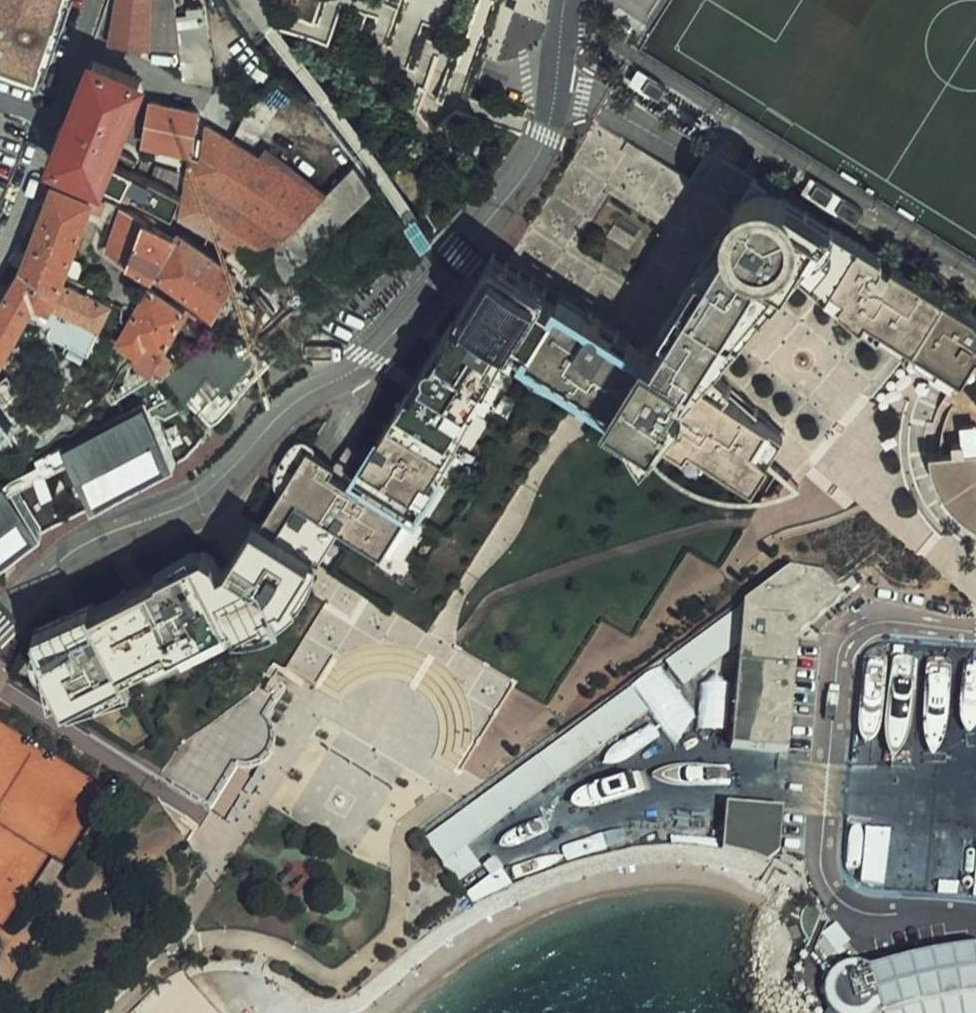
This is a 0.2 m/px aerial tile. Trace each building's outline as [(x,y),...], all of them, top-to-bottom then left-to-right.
[(41,76),(67,0),(0,0),(0,62),(41,76)] [(115,14),(110,46),(184,49),(187,82),(215,82),(207,15),(179,18),(177,0),(117,0),(115,14)] [(256,45),(287,37),(450,142),(503,0),(229,0),(256,45)] [(80,112),(56,164),(63,166),(102,182),(124,191),(175,215),(184,195),(135,171),(140,161),(115,150),(143,81),(99,63),(80,112)] [(664,96),(671,86),(642,67),(635,78),(664,96)] [(200,113),(152,105),(147,145),(194,153),(200,113)] [(288,271),(378,185),(358,161),(329,188),(271,148),(265,150),(262,156),(209,127),(202,159),(191,159),(182,219),(232,246),(241,250),(247,244),(263,255),(267,251),(288,271)] [(63,166),(55,187),(93,202),(94,198),(102,182),(63,166)] [(936,296),(752,171),(696,260),(762,302),(795,262),(861,319),(865,312),(909,339),(936,296)] [(861,221),(867,210),(822,181),(815,192),(861,221)] [(93,202),(55,187),(23,269),(62,282),(72,258),(86,222),(97,226),(105,203),(94,198),(93,202)] [(108,254),(128,266),(145,220),(123,210),(108,254)] [(253,266),(260,258),(263,255),(247,244),(241,250),(232,246),(222,258),(182,234),(181,237),(145,220),(128,266),(154,280),(158,272),(217,306),(245,262),(253,266)] [(72,258),(62,282),(92,293),(96,285),(77,277),(83,264),(72,258)] [(497,260),(362,460),(422,496),(444,458),(464,439),(513,361),(503,355),(512,342),(529,352),(534,343),(614,392),(646,340),(506,266),(497,260)] [(696,260),(661,317),(718,352),(762,302),(696,260)] [(23,269),(0,309),(0,357),(2,358),(28,313),(54,323),(51,331),(69,338),(90,347),(113,302),(92,293),(62,282),(23,269)] [(163,352),(187,310),(152,289),(120,341),(140,352),(136,360),(166,377),(176,359),(163,352)] [(909,339),(904,346),(967,382),(975,368),(975,320),(936,296),(909,339)] [(904,346),(909,339),(865,312),(861,319),(904,346)] [(661,317),(646,340),(614,392),(607,402),(655,429),(680,445),(685,438),(707,452),(753,482),(785,434),(700,374),(708,365),(718,352),(661,317)] [(90,347),(69,338),(66,348),(86,356),(90,347)] [(607,402),(614,392),(534,343),(529,352),(542,364),(555,372),(607,402)] [(167,383),(185,400),(201,386),(224,409),(252,381),(265,368),(242,345),(233,352),(225,345),(214,354),(205,346),(167,383)] [(444,458),(422,496),(429,504),(519,367),(513,361),(464,439),(444,458)] [(787,432),(708,365),(700,374),(785,434),(787,432)] [(265,368),(252,381),(256,385),(269,373),(265,368)] [(0,380),(0,385),(16,403),(28,394),(12,372),(0,380)] [(655,429),(607,402),(607,404),(641,448),(655,429)] [(1,575),(34,544),(189,462),(206,440),(196,427),(159,416),(155,418),(148,404),(69,445),(70,447),(68,448),(66,443),(37,458),(40,463),(13,477),(0,488),(0,573),(1,575)] [(301,436),(279,470),(292,478),(265,521),(324,557),(343,526),(386,553),(392,545),(411,513),(422,496),(362,460),(356,469),(370,477),(364,486),(332,466),(337,458),(311,442),(315,437),(308,433),(301,436)] [(685,438),(680,445),(678,449),(700,462),(707,452),(685,438)] [(931,461),(933,473),(943,492),(954,504),(966,515),(975,521),(975,455),(931,461)] [(429,504),(422,496),(411,513),(392,545),(399,549),(429,504)] [(260,517),(251,532),(321,576),(324,557),(265,521),(260,517)] [(251,532),(240,549),(279,574),(287,616),(298,609),(307,601),(315,591),(321,576),(251,532)] [(279,574),(240,549),(235,557),(225,562),(219,550),(210,543),(42,618),(46,637),(42,648),(41,654),(43,660),(47,665),(53,669),(57,685),(66,681),(71,691),(105,679),(107,685),(135,674),(130,666),(157,652),(233,614),(243,609),(247,618),(273,618),(287,616),(279,574)] [(837,602),(822,582),(786,574),(743,606),(740,644),(733,750),(782,753),(789,645),(786,645),(786,638),(793,633),(837,602)] [(740,644),(743,606),(666,663),(684,687),(740,644)] [(237,622),(233,614),(157,652),(162,661),(237,622)] [(105,679),(71,691),(75,698),(138,682),(135,674),(107,685),(105,679)] [(163,770),(173,779),(277,681),(266,674),(259,686),(176,748),(163,770)] [(959,739),(975,745),(975,680),(964,680),(962,722),(970,725),(959,739)] [(277,681),(173,779),(209,808),(238,764),(247,766),(257,764),(268,759),(273,753),(276,745),(276,740),(274,732),(267,717),(285,686),(277,681)] [(437,828),(454,853),(472,840),(657,706),(640,682),(437,828)] [(780,849),(783,803),(726,801),(721,848),(748,856),(769,862),(780,849)] [(472,840),(454,853),(469,874),(486,861),(472,840)] [(483,895),(516,873),(502,855),(470,877),(483,895)] [(65,868),(53,861),(33,892),(45,899),(65,868)] [(485,897),(521,882),(516,873),(483,895),(485,897)] [(975,997),(975,951),(967,952),(941,955),(904,963),(869,974),(858,970),(848,970),(839,973),(831,980),(826,987),(825,997),(827,1006),(830,1012),(831,1012),(894,1012),(917,1008),(961,999),(975,997)]
